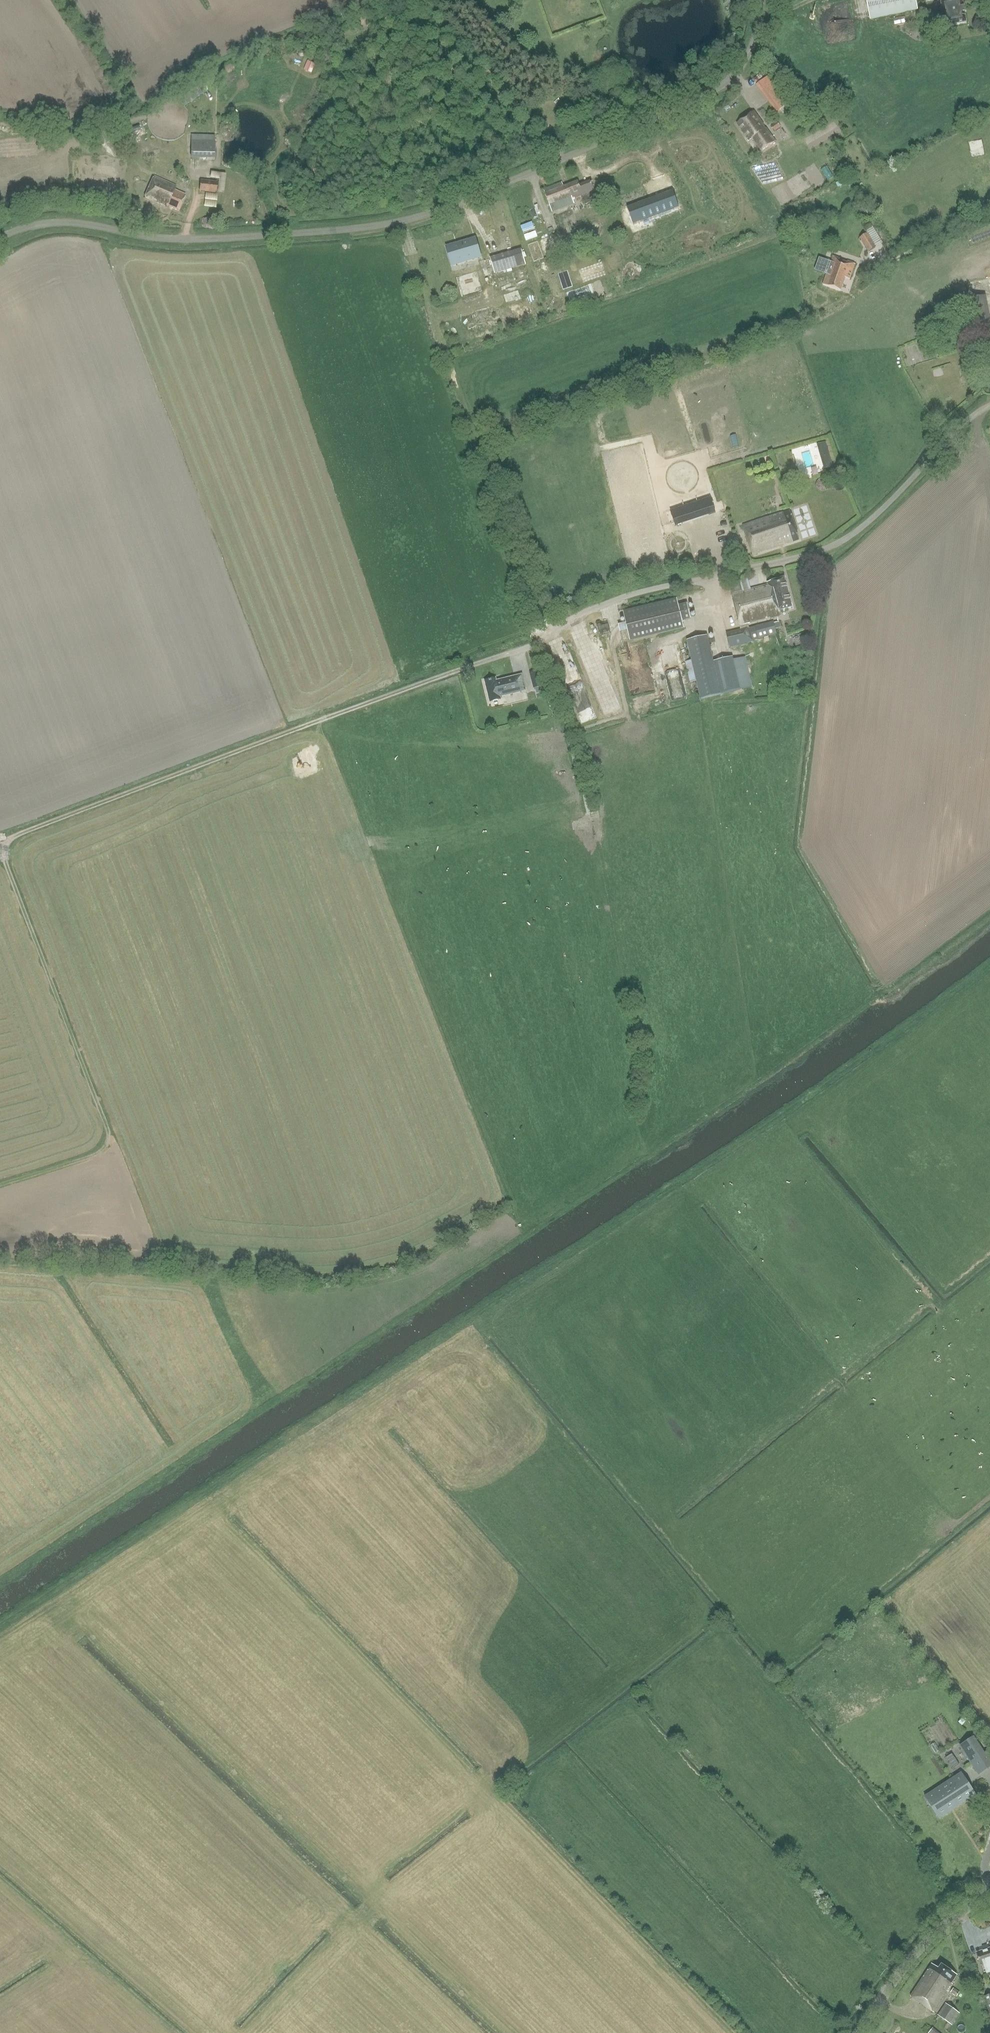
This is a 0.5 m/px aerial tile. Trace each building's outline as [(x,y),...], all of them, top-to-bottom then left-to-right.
[(450,3),(456,11),(466,4),(464,0),(455,0),(450,3)] [(870,19),(918,10),(917,0),(867,0),(870,19)] [(946,28),(967,24),(963,0),(964,0),(941,0),(946,28)] [(304,69),(311,71),(314,63),(308,61),(304,69)] [(757,84),(778,111),(790,101),(770,74),(757,84)] [(762,148),(775,139),(755,111),(738,122),(751,140),(754,137),(762,148)] [(775,131),(781,127),(777,122),(771,126),(775,131)] [(125,146),(132,143),(128,134),(140,130),(138,125),(120,133),(125,146)] [(215,135),(191,135),(191,158),(215,158),(215,135)] [(616,154),(602,159),(604,165),(618,160),(616,154)] [(618,171),(628,165),(625,162),(616,167),(618,171)] [(179,212),(186,197),(175,192),(177,188),(153,178),(144,200),(167,210),(168,208),(179,212)] [(574,198),(595,190),(591,179),(579,183),(578,180),(564,186),(563,181),(544,188),(553,210),(575,202),(574,198)] [(200,191),(216,193),(217,182),(201,180),(200,191)] [(679,209),(673,192),(627,209),(633,226),(679,209)] [(521,249),(515,225),(500,229),(507,253),(490,257),(495,273),(526,264),(521,249)] [(476,240),(447,249),(451,264),(481,256),(476,240)] [(869,242),(862,247),(870,262),(878,257),(869,242)] [(855,264),(835,257),(834,256),(823,284),(840,291),(845,276),(850,278),(855,264)] [(980,321),(989,320),(989,295),(977,296),(980,321)] [(950,343),(939,346),(941,353),(952,350),(950,343)] [(795,474),(783,478),(784,483),(797,480),(795,474)] [(712,500),(673,509),(677,523),(697,519),(695,513),(705,511),(705,512),(715,510),(712,500)] [(754,554),(797,542),(789,511),(745,523),(754,554)] [(769,585),(741,592),(739,584),(730,586),(732,594),(740,625),(781,614),(781,611),(793,607),(785,578),(768,582),(769,585)] [(687,605),(680,607),(678,607),(677,600),(623,613),(630,642),(684,630),(682,623),(683,622),(691,621),(687,605)] [(774,622),(726,633),(730,647),(753,642),(753,640),(777,634),(775,629),(780,628),(779,622),(774,623),(774,622)] [(708,636),(687,640),(691,661),(685,662),(690,683),(697,682),(701,699),(753,687),(746,657),(733,660),(733,657),(714,661),(708,636)] [(530,673),(534,688),(543,686),(539,671),(530,673)] [(500,698),(526,692),(522,676),(496,683),(496,680),(485,683),(490,704),(501,701),(500,698)] [(549,685),(543,687),(550,706),(558,703),(555,694),(553,695),(549,685)] [(960,1746),(980,1775),(989,1768),(989,1753),(988,1751),(985,1753),(974,1737),(960,1746)] [(929,1795),(943,1816),(972,1797),(958,1776),(929,1795)] [(989,1974),(989,1951),(978,1954),(982,1966),(983,1966),(986,1975),(989,1974)] [(933,1965),(912,1998),(936,2013),(954,1986),(953,1985),(958,1976),(943,1966),(940,1970),(933,1965)] [(954,1988),(951,1992),(957,1996),(960,1992),(954,1988)] [(946,2003),(938,2015),(952,2024),(960,2013),(946,2003)]
